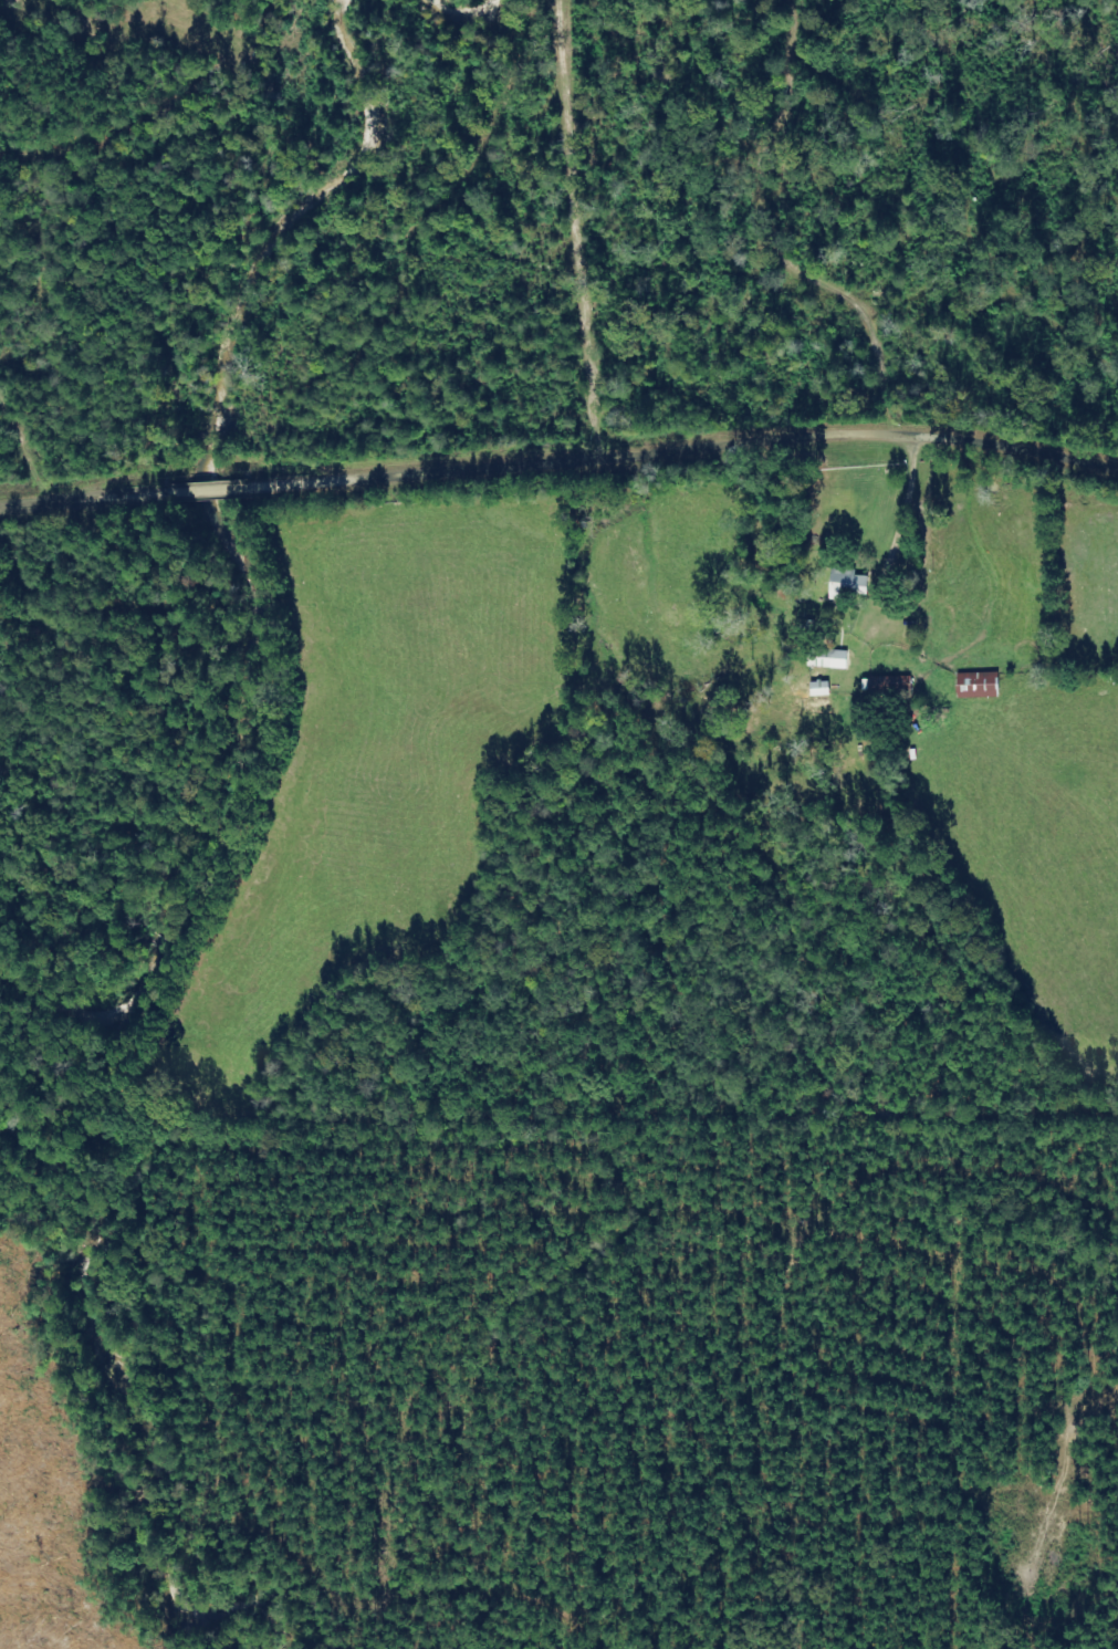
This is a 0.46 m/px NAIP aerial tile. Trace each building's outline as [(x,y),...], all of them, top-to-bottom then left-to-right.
[(837,593),(872,594),(873,573),(838,572),(837,593)] [(1003,674),(963,673),(962,705),(1003,706),(1003,674)]
